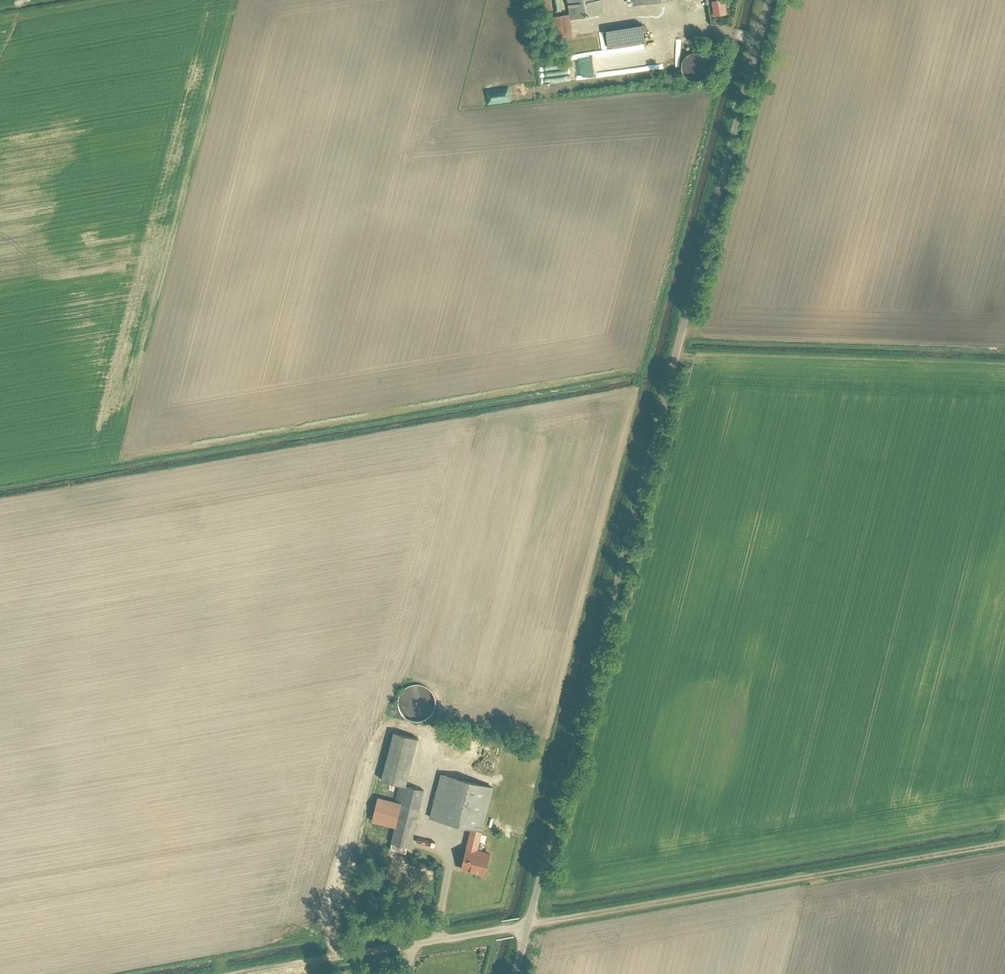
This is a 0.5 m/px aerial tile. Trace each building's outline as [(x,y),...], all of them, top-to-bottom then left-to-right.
[(601,0),(568,0),(571,18),(603,12),(601,0)] [(724,0),(713,0),(712,0),(715,15),(727,13),(724,0)] [(641,24),(604,31),(607,47),(644,40),(641,24)] [(468,85),(469,101),(491,100),(490,84),(468,85)] [(435,709),(436,705),(436,698),(435,694),(433,691),(431,689),(428,687),(425,684),(420,683),(417,683),(413,684),(409,685),(406,687),(404,689),(401,692),(400,695),(399,699),(399,702),(399,706),(400,710),(402,713),(404,715),(408,718),(411,720),(414,720),(418,721),(422,720),(426,719),(428,717),(431,715),(433,713),(435,709)] [(379,780),(402,786),(399,801),(376,796),(370,818),(393,823),(387,849),(408,854),(424,788),(405,784),(416,737),(391,731),(379,780)] [(443,774),(431,819),(466,830),(455,868),(488,879),(496,854),(479,849),(494,786),(443,774)]
